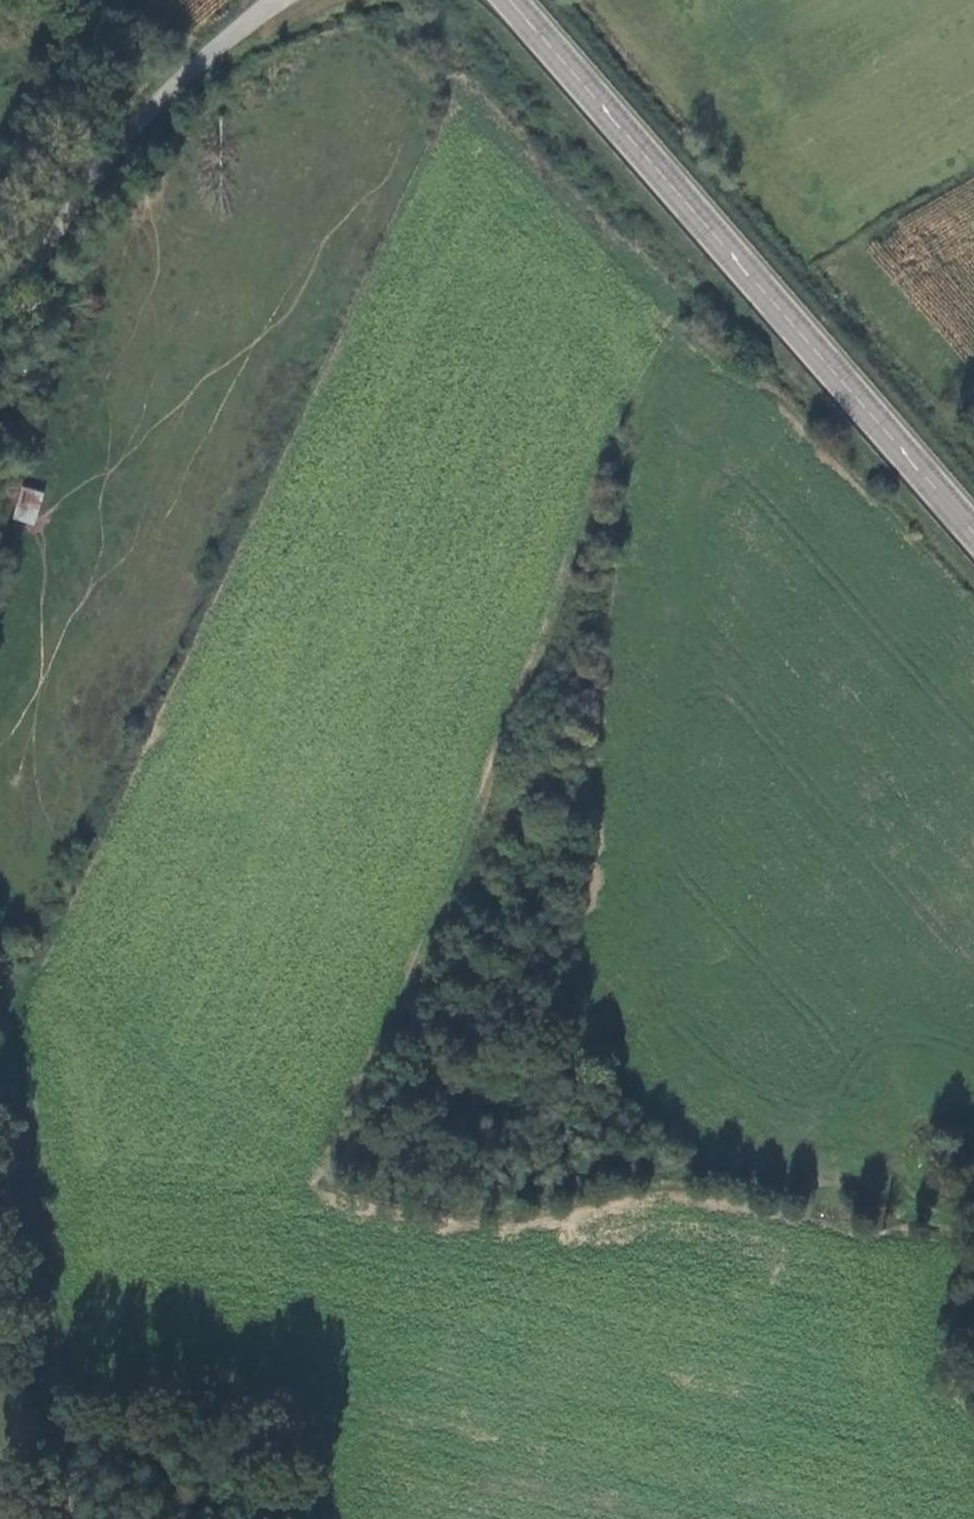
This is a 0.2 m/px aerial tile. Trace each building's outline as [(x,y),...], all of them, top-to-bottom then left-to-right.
[(11,481),(4,516),(13,518),(20,483),(11,481)] [(34,526),(44,492),(21,485),(11,519),(34,526)]
